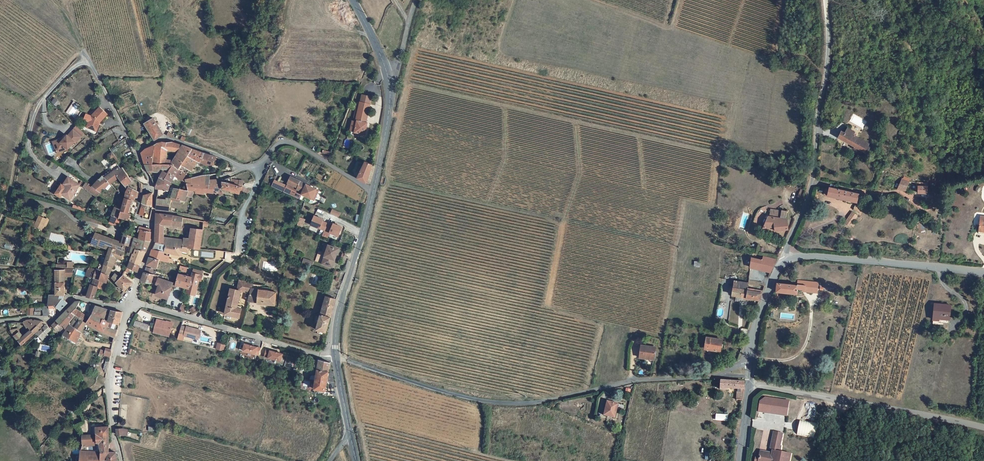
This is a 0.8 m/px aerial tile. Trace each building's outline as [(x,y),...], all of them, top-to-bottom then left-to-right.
[(370,97),(360,95),(358,105),(359,105),(355,125),(366,127),(368,115),(366,115),(370,97)] [(837,112),(837,111),(838,109),(837,107),(836,106),(835,105),(832,105),(830,105),(829,106),(828,108),(827,110),(828,112),(829,113),(831,114),(832,115),(834,114),(836,113),(837,112)] [(98,132),(105,111),(95,107),(92,116),(85,113),(83,120),(87,121),(85,128),(98,132)] [(142,124),(152,140),(161,135),(157,128),(160,128),(160,125),(155,125),(152,119),(142,124)] [(858,128),(850,124),(847,129),(843,127),(839,134),(856,143),(855,145),(858,146),(859,144),(868,149),(871,142),(869,141),(870,139),(856,131),(858,128)] [(51,141),(56,155),(66,151),(73,144),(76,143),(84,134),(83,132),(76,126),(74,127),(68,134),(65,135),(63,137),(51,141)] [(189,169),(190,170),(197,162),(206,166),(214,164),(216,157),(210,155),(210,156),(171,142),(171,143),(163,141),(151,147),(144,149),(139,154),(146,171),(152,168),(162,172),(156,185),(156,188),(161,188),(167,188),(169,182),(173,175),(181,179),(189,169)] [(331,152),(323,149),(321,154),(329,158),(331,152)] [(372,164),(364,161),(357,179),(366,183),(372,164)] [(119,169),(114,163),(108,168),(110,170),(103,176),(102,175),(91,188),(87,185),(84,190),(95,198),(99,192),(106,184),(107,185),(108,184),(109,185),(117,178),(127,190),(125,195),(121,211),(113,208),(108,224),(117,226),(119,219),(124,221),(123,224),(126,225),(129,216),(126,215),(131,201),(133,202),(134,198),(138,197),(141,192),(129,188),(127,184),(130,182),(133,178),(131,177),(129,178),(121,168),(119,169)] [(201,176),(185,180),(187,189),(197,190),(197,193),(205,195),(205,192),(220,195),(220,188),(224,187),(224,190),(248,196),(250,191),(242,188),(240,187),(240,181),(232,180),(231,178),(223,181),(210,181),(210,176),(201,176)] [(907,177),(901,176),(898,185),(905,185),(907,177)] [(78,185),(67,177),(62,184),(66,186),(60,194),(68,200),(78,185)] [(317,190),(292,178),(290,184),(299,189),(298,190),(304,193),(303,195),(313,200),(317,190)] [(928,179),(918,178),(918,181),(919,181),(919,188),(925,189),(928,189),(928,179)] [(826,185),(824,191),(847,196),(846,198),(854,200),(854,198),(857,199),(858,190),(830,184),(830,186),(826,185)] [(156,204),(156,210),(168,211),(170,199),(184,201),(187,189),(173,187),(170,198),(166,198),(166,205),(156,204)] [(804,190),(797,188),(794,196),(800,198),(804,190)] [(152,193),(143,195),(143,204),(141,208),(147,209),(148,205),(151,206),(152,193)] [(787,209),(771,207),(767,222),(774,222),(775,226),(787,225),(786,216),(786,214),(787,209)] [(858,210),(853,208),(846,219),(851,222),(852,221),(855,222),(858,217),(856,215),(858,210)] [(203,230),(192,229),(191,238),(183,237),(182,241),(163,238),(165,224),(181,226),(182,217),(168,214),(156,214),(154,243),(146,265),(157,268),(159,261),(168,263),(169,256),(163,255),(164,252),(180,254),(180,253),(188,254),(189,247),(200,248),(203,230)] [(33,227),(42,231),(43,226),(46,227),(49,220),(38,215),(33,227)] [(338,237),(342,227),(313,216),(309,225),(320,230),(318,234),(328,238),(329,234),(338,237)] [(149,232),(150,230),(135,225),(133,230),(140,233),(139,239),(134,237),(128,256),(131,257),(127,269),(137,273),(142,256),(144,257),(146,251),(149,241),(151,233),(149,232)] [(128,246),(130,237),(123,235),(120,244),(94,233),(95,232),(93,231),(92,233),(94,234),(90,242),(108,250),(100,271),(90,267),(87,275),(93,277),(91,283),(90,283),(87,295),(93,297),(96,285),(104,287),(107,274),(108,275),(112,267),(115,259),(121,260),(125,245),(128,246)] [(336,248),(328,245),(322,264),(332,267),(336,256),(334,256),(336,248)] [(766,252),(766,256),(755,254),(752,264),(757,265),(758,262),(774,266),(778,255),(766,252)] [(64,296),(63,272),(52,272),(53,296),(48,295),(46,307),(41,307),(42,316),(48,316),(48,318),(52,318),(54,316),(53,307),(59,311),(65,304),(60,300),(64,296)] [(158,276),(144,272),(141,282),(152,285),(151,288),(154,289),(155,285),(158,286),(156,295),(160,296),(159,298),(168,301),(173,284),(157,280),(158,276)] [(132,281),(122,276),(120,278),(114,274),(111,279),(124,290),(132,281)] [(194,295),(198,280),(178,274),(175,285),(188,288),(187,293),(194,295)] [(749,278),(736,276),(733,292),(758,297),(762,287),(748,284),(749,278)] [(797,281),(777,278),(776,287),(797,290),(798,286),(806,287),(806,289),(818,290),(819,279),(798,277),(797,281)] [(226,315),(240,318),(242,310),(237,308),(241,291),(251,294),(249,301),(265,303),(265,304),(276,306),(276,293),(269,292),(269,289),(261,287),(262,286),(240,281),(238,291),(231,289),(226,315)] [(336,299),(326,297),(316,330),(326,333),(336,299)] [(950,314),(951,300),(935,300),(934,319),(940,319),(941,313),(950,314)] [(115,336),(121,314),(110,311),(109,317),(103,315),(106,309),(94,306),(88,318),(75,311),(75,309),(78,302),(75,302),(74,303),(50,326),(58,331),(59,330),(65,335),(64,336),(73,341),(74,339),(78,341),(86,324),(113,339),(113,338),(115,336)] [(50,330),(43,322),(31,320),(24,321),(22,323),(25,328),(26,328),(28,331),(21,337),(17,332),(17,329),(9,331),(22,346),(36,334),(43,341),(48,337),(47,335),(50,330)] [(147,331),(149,325),(135,320),(133,325),(147,331)] [(173,325),(157,321),(154,331),(170,336),(173,325)] [(186,328),(181,327),(179,334),(184,335),(184,336),(193,338),(193,337),(198,338),(200,330),(186,327),(186,328)] [(721,337),(705,334),(703,347),(719,350),(721,337)] [(58,345),(60,341),(53,336),(50,340),(58,345)] [(653,341),(639,338),(637,351),(642,352),(643,350),(651,352),(653,341)] [(225,345),(217,343),(216,349),(223,351),(225,345)] [(258,356),(261,347),(243,343),(241,351),(258,356)] [(263,357),(280,362),(282,354),(265,349),(263,357)] [(111,352),(102,350),(101,352),(103,353),(102,356),(109,358),(111,352)] [(326,392),(330,363),(319,360),(318,369),(304,366),(301,386),(315,389),(314,390),(326,392)] [(742,382),(720,381),(720,392),(726,392),(726,389),(735,390),(734,399),(741,399),(742,382)] [(758,408),(787,411),(788,396),(764,394),(759,397),(758,408)] [(618,404),(607,401),(604,415),(615,418),(618,404)] [(117,452),(110,451),(108,426),(95,427),(95,434),(82,435),(79,450),(79,460),(118,460),(117,452)] [(774,430),(772,443),(773,443),(775,444),(774,449),(772,449),(762,447),(760,459),(770,460),(790,460),(792,448),(780,447),(783,432),(774,430)]
